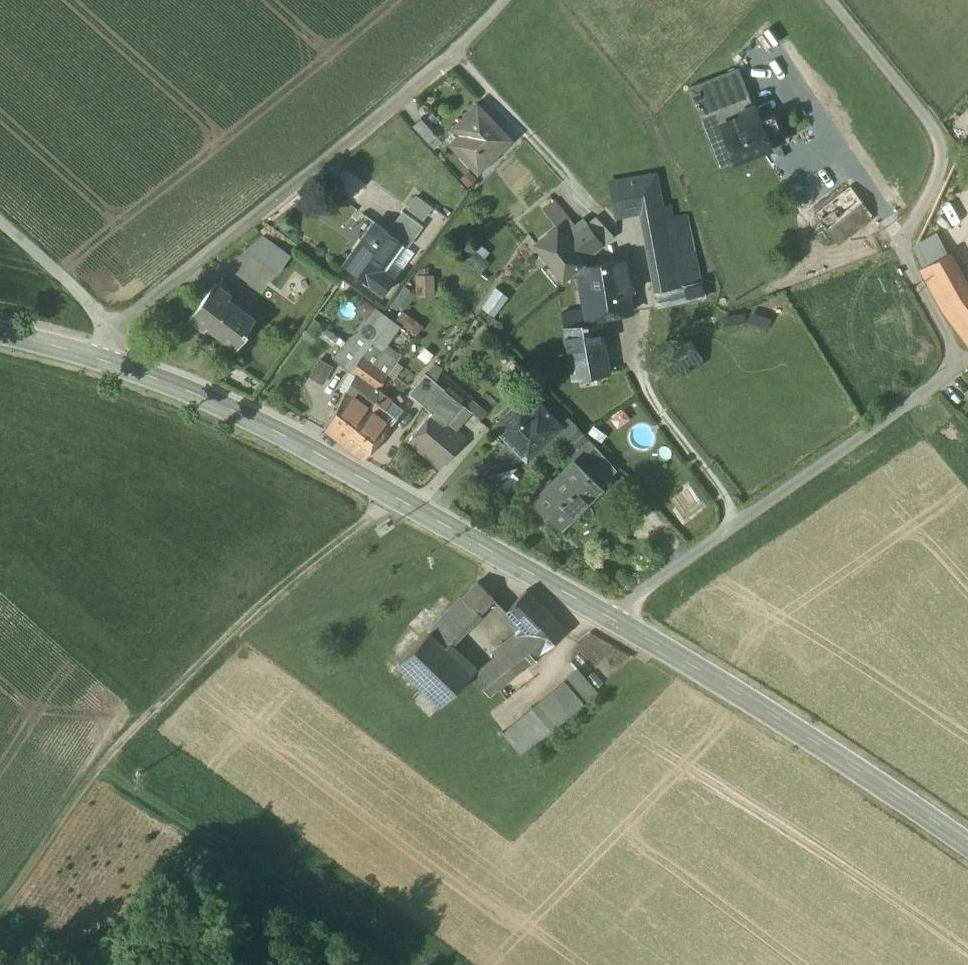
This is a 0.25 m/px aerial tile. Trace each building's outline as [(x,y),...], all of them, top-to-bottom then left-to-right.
[(737,68),(704,81),(709,96),(743,83),(737,68)] [(743,83),(709,96),(704,81),(688,87),(707,139),(724,132),(757,119),(743,83)] [(509,139),(477,106),(461,121),(468,128),(452,144),(477,170),(509,139)] [(773,113),(764,117),(768,127),(777,124),(773,113)] [(757,119),(724,132),(735,160),(768,147),(767,142),(762,130),(768,127),(764,117),(757,119)] [(436,136),(420,118),(412,126),(428,144),(436,136)] [(768,127),(762,130),(767,142),(781,137),(777,124),(768,127)] [(724,132),(707,139),(718,166),(735,160),(724,132)] [(654,175),(610,183),(616,215),(641,211),(641,209),(660,206),(654,175)] [(851,187),(815,215),(826,230),(862,203),(851,187)] [(429,207),(415,197),(408,207),(422,217),(429,207)] [(570,221),(554,201),(542,210),(556,227),(557,227),(558,229),(570,221)] [(862,203),(826,230),(837,244),(872,217),(862,203)] [(672,217),(669,204),(660,206),(641,209),(641,211),(650,261),(690,252),(683,215),(672,217)] [(422,225),(402,211),(387,231),(400,240),(399,242),(406,247),(422,225)] [(613,237),(596,217),(587,224),(603,245),(613,237)] [(587,224),(578,231),(570,221),(558,229),(584,262),(603,245),(587,224)] [(375,222),(343,266),(383,294),(394,280),(379,269),(399,242),(400,240),(387,231),(375,222)] [(558,229),(557,227),(556,227),(535,244),(562,279),(584,263),(584,262),(558,229)] [(280,250),(262,232),(255,239),(273,257),(280,250)] [(690,252),(650,261),(655,289),(701,281),(694,252),(690,252)] [(946,255),(920,270),(942,311),(967,346),(967,294),(967,293),(946,255)] [(622,261),(583,266),(577,271),(584,311),(586,326),(600,324),(600,325),(605,324),(604,316),(632,312),(629,293),(628,294),(622,261)] [(414,294),(433,294),(434,273),(415,273),(414,294)] [(701,281),(655,289),(659,309),(705,298),(701,281)] [(215,285),(189,320),(204,331),(209,325),(221,333),(219,336),(236,349),(247,334),(245,332),(252,322),(226,302),(230,297),(215,285)] [(492,316),(506,295),(494,287),(480,307),(492,316)] [(584,311),(561,314),(564,329),(586,326),(584,311)] [(564,329),(563,329),(572,379),(608,373),(600,325),(600,324),(586,326),(564,329)] [(361,335),(339,364),(350,373),(362,356),(372,343),(361,335)] [(397,363),(372,343),(362,356),(388,375),(397,363)] [(685,347),(661,360),(670,375),(694,361),(685,347)] [(388,375),(362,356),(350,373),(354,376),(355,376),(376,392),(377,391),(388,375)] [(321,383),(330,365),(317,358),(307,376),(321,383)] [(436,383),(425,374),(408,394),(423,407),(423,406),(429,396),(435,383),(436,383)] [(376,392),(355,376),(354,376),(346,392),(369,409),(374,402),(375,402),(376,392)] [(435,383),(429,396),(423,406),(433,414),(433,413),(446,424),(453,416),(435,400),(444,391),(435,383)] [(388,399),(377,391),(376,392),(375,402),(381,407),(388,399)] [(462,406),(444,391),(435,400),(453,416),(462,406)] [(369,409),(346,392),(324,431),(342,445),(369,410),(369,409)] [(375,402),(374,402),(369,409),(369,410),(379,417),(385,410),(381,407),(375,402)] [(538,418),(521,402),(495,428),(526,461),(539,449),(561,428),(559,426),(545,412),(538,418)] [(379,417),(369,410),(342,445),(363,461),(391,426),(379,417)] [(433,414),(408,442),(440,471),(465,440),(446,424),(433,413),(433,414)] [(567,418),(559,426),(561,428),(539,449),(547,457),(559,445),(576,428),(567,418)] [(615,471),(576,428),(559,445),(575,462),(574,463),(599,487),(615,471)] [(574,463),(533,503),(559,528),(600,488),(599,487),(574,463)] [(478,583),(462,600),(478,615),(494,599),(478,583)] [(552,616),(526,591),(505,613),(531,638),(540,630),(552,646),(566,634),(552,617),(552,616)] [(462,600),(429,634),(446,651),(479,617),(478,615),(462,600)] [(552,646),(540,630),(531,638),(527,641),(539,656),(552,646)] [(446,651),(429,634),(398,665),(440,706),(471,675),(446,651)] [(517,648),(504,659),(516,674),(539,656),(527,641),(521,645),(517,648)] [(504,659),(501,656),(474,678),(488,696),(516,674),(504,659)] [(595,693),(577,670),(564,682),(582,704),(595,693)] [(564,682),(501,733),(519,755),(582,704),(564,682)]
